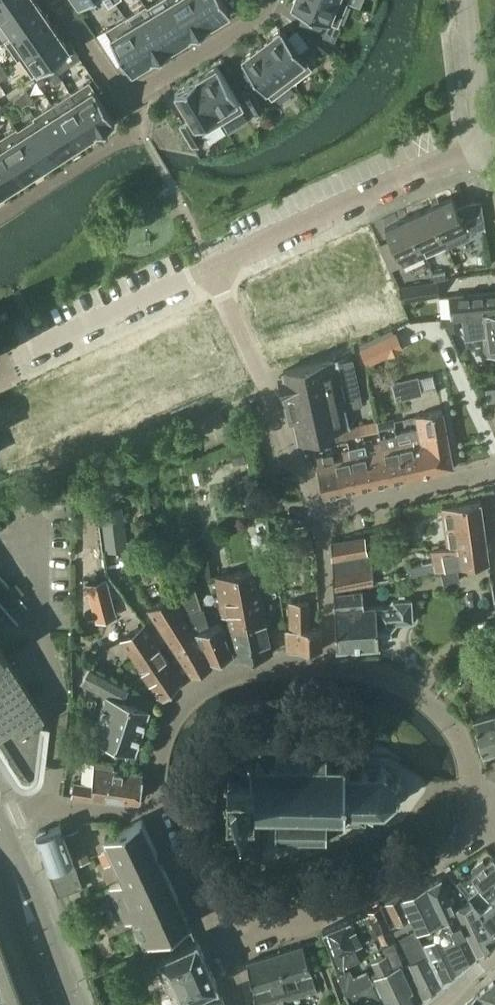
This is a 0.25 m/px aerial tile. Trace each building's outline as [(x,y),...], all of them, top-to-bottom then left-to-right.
[(35,0),(24,0),(0,16),(0,17),(11,34),(4,39),(4,40),(43,13),(35,0)] [(24,0),(0,0),(0,16),(24,0)] [(169,1),(190,36),(209,24),(195,0),(168,0),(169,1)] [(223,0),(195,0),(209,24),(230,11),(223,0)] [(291,5),(304,11),(299,22),(324,32),(329,21),(337,24),(347,1),(344,0),(293,0),(291,5)] [(190,36),(169,1),(149,12),(170,47),(190,36)] [(144,5),(125,16),(151,59),(170,47),(144,5)] [(56,30),(43,13),(4,40),(16,58),(56,30)] [(124,17),(104,29),(130,72),(151,59),(125,16),(124,17)] [(280,27),(261,42),(291,82),(311,67),(280,27)] [(69,49),(56,30),(16,58),(17,58),(19,57),(31,75),(50,62),(69,49)] [(317,45),(321,39),(312,32),(307,38),(317,45)] [(331,47),(321,39),(317,45),(326,53),(331,47)] [(261,42),(241,58),(271,98),(291,82),(261,42)] [(57,72),(79,57),(72,47),(69,49),(50,62),(54,68),(57,72)] [(217,65),(195,78),(221,121),(243,108),(217,65)] [(61,78),(57,72),(54,68),(47,73),(54,82),(61,78)] [(195,78),(174,91),(189,117),(179,123),(192,145),(204,138),(201,133),(221,121),(195,78)] [(88,80),(69,92),(95,132),(114,120),(88,80)] [(32,98),(25,88),(18,93),(25,103),(32,98)] [(250,89),(243,93),(249,103),(256,99),(250,89)] [(95,132),(69,92),(74,100),(57,111),(52,103),(51,104),(77,144),(95,132)] [(25,103),(18,93),(12,97),(18,107),(25,103)] [(262,109),(256,99),(249,103),(256,113),(262,109)] [(77,144),(51,104),(33,115),(59,156),(77,144)] [(59,156),(33,115),(32,116),(33,118),(17,128),(16,126),(15,127),(41,167),(59,156)] [(15,127),(0,136),(0,144),(22,179),(41,167),(15,127)] [(0,144),(0,146),(1,147),(0,148),(0,184),(4,190),(22,179),(0,144)] [(484,225),(480,205),(480,200),(467,202),(456,207),(451,196),(428,207),(446,245),(447,247),(469,237),(467,233),(484,225)] [(446,245),(428,207),(407,217),(424,255),(446,245)] [(424,255),(407,217),(385,227),(390,238),(378,243),(390,268),(401,263),(402,265),(424,255)] [(444,278),(443,270),(432,271),(434,279),(444,278)] [(439,294),(437,281),(399,287),(403,300),(439,294)] [(449,295),(450,316),(461,315),(478,314),(494,312),(494,291),(449,295)] [(461,315),(464,338),(481,336),(482,336),(485,356),(494,354),(494,312),(478,314),(461,315)] [(395,332),(360,348),(367,363),(402,347),(395,332)] [(284,374),(278,375),(282,395),(288,394),(297,439),(327,433),(327,430),(347,425),(343,407),(361,403),(352,359),(334,363),(333,359),(283,370),(284,374)] [(416,376),(393,382),(396,398),(420,392),(416,376)] [(416,445),(412,446),(418,474),(453,466),(441,408),(414,414),(417,428),(418,432),(419,438),(415,439),(416,445)] [(392,417),(376,421),(377,429),(394,426),(392,417)] [(376,421),(350,427),(334,430),(336,439),(378,429),(377,429),(376,421)] [(418,474),(412,446),(416,445),(415,439),(419,438),(418,432),(417,428),(405,431),(395,433),(396,437),(398,445),(405,477),(418,474)] [(387,440),(381,441),(390,480),(405,477),(398,445),(396,437),(387,440)] [(390,480),(381,441),(375,443),(376,450),(366,453),(373,484),(390,480)] [(355,447),(348,448),(357,488),(373,484),(366,453),(365,445),(355,447)] [(357,488),(348,448),(342,450),(344,458),(334,460),(341,492),(357,488)] [(341,492),(334,460),(324,462),(323,454),(316,455),(324,495),(341,492)] [(66,500),(66,489),(54,488),(54,500),(66,500)] [(485,541),(479,501),(442,507),(447,546),(447,547),(485,541)] [(125,533),(121,506),(100,509),(104,536),(125,533)] [(313,552),(311,536),(308,537),(307,526),(285,528),(288,554),(313,552)] [(367,552),(364,536),(331,541),(332,558),(367,552)] [(488,562),(485,541),(447,547),(447,546),(430,549),(432,562),(407,566),(408,576),(434,571),(434,572),(488,562)] [(373,582),(371,555),(332,561),(333,589),(373,582)] [(271,652),(254,568),(215,576),(223,615),(227,614),(236,658),(271,652)] [(105,577),(86,582),(92,605),(111,600),(105,577)] [(209,625),(204,608),(195,581),(168,590),(171,596),(210,661),(219,657),(222,659),(230,656),(230,654),(232,653),(221,621),(209,625)] [(412,621),(411,599),(405,599),(404,594),(398,594),(399,599),(392,600),(387,604),(388,605),(363,607),(362,590),(333,592),(337,649),(379,646),(377,629),(392,628),(396,623),(395,622),(412,621)] [(210,661),(171,596),(149,610),(155,619),(192,673),(212,664),(210,661)] [(311,628),(310,601),(290,601),(291,629),(285,629),(287,650),(321,649),(320,628),(311,628)] [(181,680),(144,622),(121,638),(162,698),(181,680)] [(471,640),(475,657),(494,652),(494,634),(471,640)] [(0,645),(0,742),(20,773),(21,774),(23,775),(24,776),(26,776),(28,776),(30,775),(32,775),(33,774),(34,772),(35,771),(36,769),(41,725),(40,724),(41,723),(42,722),(43,720),(43,719),(42,717),(42,716),(43,715),(25,686),(5,654),(6,654),(0,645)] [(148,710),(122,700),(126,688),(88,667),(82,677),(87,685),(105,695),(97,719),(86,716),(76,744),(96,751),(99,740),(135,751),(148,710)] [(473,719),(483,752),(494,748),(494,712),(473,719)] [(396,795),(396,780),(400,777),(398,774),(394,778),(383,767),(383,762),(380,762),(380,767),(364,767),(364,762),(361,762),(361,767),(346,767),(346,763),(345,763),(345,760),(344,760),(344,751),(326,751),(326,738),(329,736),(327,734),(324,736),(303,736),(303,732),(300,732),(300,737),(278,737),(274,733),(272,735),(276,739),(276,755),(274,755),(274,761),(260,761),(260,755),(256,755),(256,761),(245,761),(245,763),(232,763),(232,768),(228,768),(228,774),(222,774),(222,779),(227,779),(227,782),(229,784),(230,784),(230,790),(229,790),(227,792),(227,795),(222,795),(222,800),(227,800),(227,806),(233,806),(233,812),(244,812),(244,814),(257,814),(257,819),(259,819),(259,824),(275,824),(275,841),(326,841),(326,825),(344,825),(344,824),(365,824),(365,818),(381,819),(381,813),(383,813),(383,807),(394,798),(399,800),(400,798),(396,795)] [(138,800),(142,772),(112,768),(113,761),(94,758),(90,783),(73,780),(72,795),(105,800),(106,795),(138,800)] [(177,897),(162,864),(159,866),(153,852),(156,850),(141,819),(104,836),(123,879),(109,886),(125,922),(131,919),(143,945),(190,924),(177,897)] [(82,885),(72,859),(60,824),(48,829),(45,828),(42,828),(39,829),(37,831),(35,833),(34,836),(34,839),(35,842),(37,844),(40,847),(58,894),(82,885)] [(82,846),(77,833),(66,837),(71,850),(82,846)] [(492,857),(485,862),(483,859),(472,868),(474,871),(473,872),(490,894),(494,890),(494,860),(492,857)] [(490,894),(473,872),(460,883),(449,870),(440,876),(477,953),(494,937),(494,890),(490,894)] [(400,895),(411,917),(415,926),(442,982),(477,953),(440,876),(400,895)] [(411,917),(400,895),(386,902),(396,924),(411,917)] [(380,905),(322,929),(336,963),(332,965),(340,980),(346,993),(375,979),(388,1004),(406,1004),(413,999),(413,1000),(415,998),(418,1001),(407,975),(401,960),(403,959),(380,905)] [(442,982),(415,926),(401,933),(412,957),(408,960),(413,972),(407,975),(418,1001),(442,982)] [(19,987),(12,969),(1,939),(0,936),(0,1004),(25,1004),(19,987)] [(196,938),(157,956),(154,950),(141,956),(148,972),(161,966),(178,1002),(179,1001),(181,1004),(197,1004),(221,995),(216,984),(217,984),(196,938)] [(317,988),(302,944),(246,961),(254,988),(252,989),(256,1004),(292,1004),(291,996),(317,988)] [(375,979),(346,993),(348,996),(352,1004),(388,1004),(375,979)] [(479,991),(490,1004),(494,1004),(494,979),(479,991)] [(348,996),(346,993),(340,980),(331,983),(336,1000),(348,996)] [(477,994),(462,1004),(486,1004),(477,994)] [(222,996),(221,995),(197,1004),(225,1004),(222,996)]
